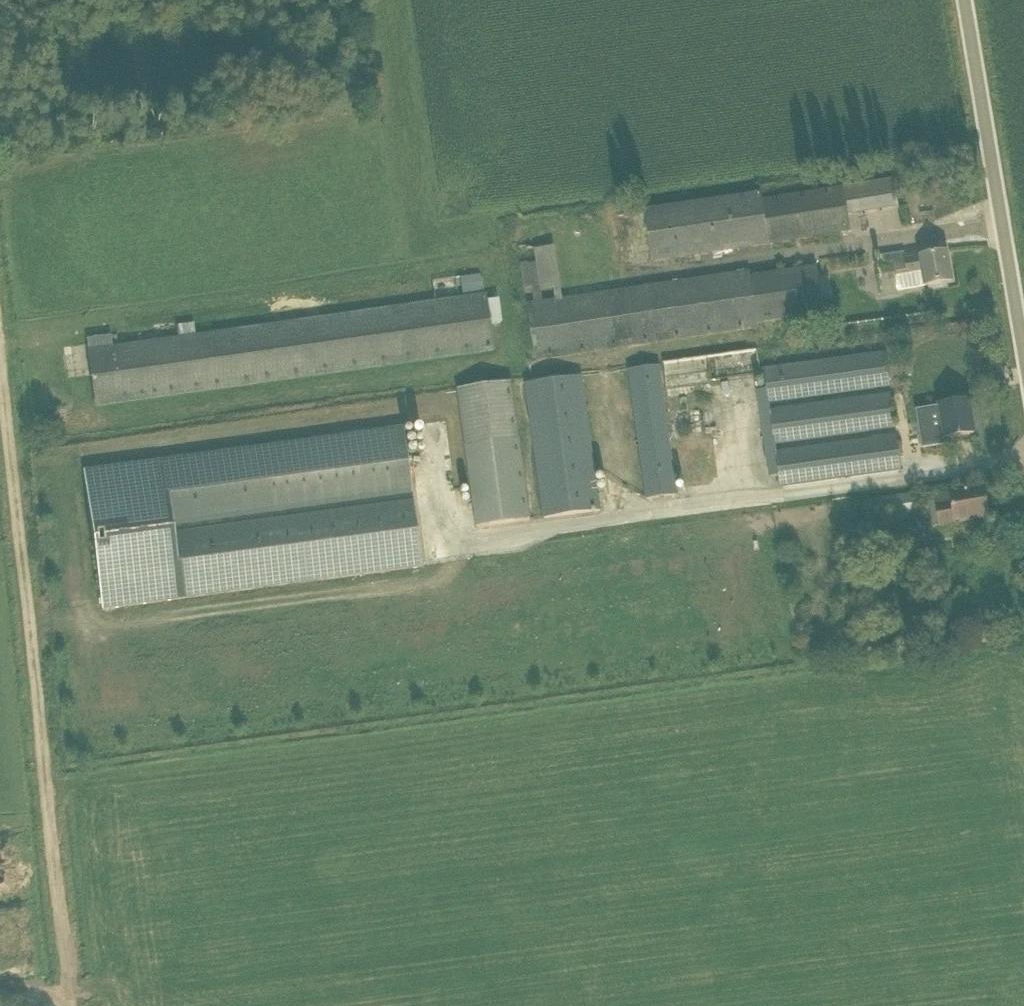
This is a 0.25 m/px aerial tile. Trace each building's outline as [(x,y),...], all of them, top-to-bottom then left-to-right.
[(831,235),(831,233),(850,230),(848,213),(897,205),(893,179),(763,200),(762,192),(644,210),(650,251),(652,263),(831,235)] [(759,325),(824,315),(816,265),(750,275),(749,270),(563,298),(555,246),(534,249),(536,262),(520,265),(524,288),(533,287),(535,302),(526,304),(536,362),(759,329),(759,325)] [(874,259),(880,293),(951,281),(946,252),(906,259),(905,254),(874,259)] [(110,335),(87,338),(96,406),(495,351),(486,292),(458,296),(433,300),(200,333),(195,334),(193,324),(175,326),(177,336),(112,345),(110,335)] [(668,363),(684,473),(763,462),(747,351),(668,363)] [(769,402),(888,387),(883,351),(764,367),(769,402)] [(627,370),(646,500),(679,495),(660,366),(627,370)] [(524,384),(544,519),(602,510),(583,375),(524,384)] [(512,382),(458,389),(465,446),(476,528),(532,520),(512,382)] [(776,444),(895,427),(889,392),(770,409),(776,444)] [(921,409),(916,410),(922,447),(948,443),(947,437),(974,433),(969,401),(921,409)] [(103,610),(422,565),(403,426),(84,469),(103,610)] [(782,486),(901,468),(896,433),(777,451),(782,486)] [(984,488),(927,498),(933,527),(989,517),(984,488)] [(919,511),(916,492),(864,500),(867,518),(892,515),(893,523),(909,520),(908,513),(919,511)]
